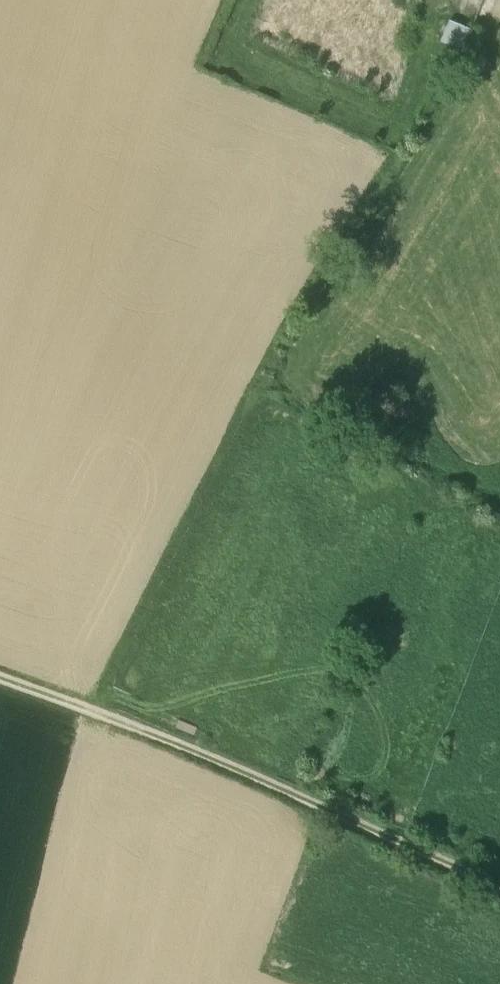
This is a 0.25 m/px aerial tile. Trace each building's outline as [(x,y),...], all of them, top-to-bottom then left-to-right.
[(471,29),(449,20),(441,41),(462,50),(471,29)]
